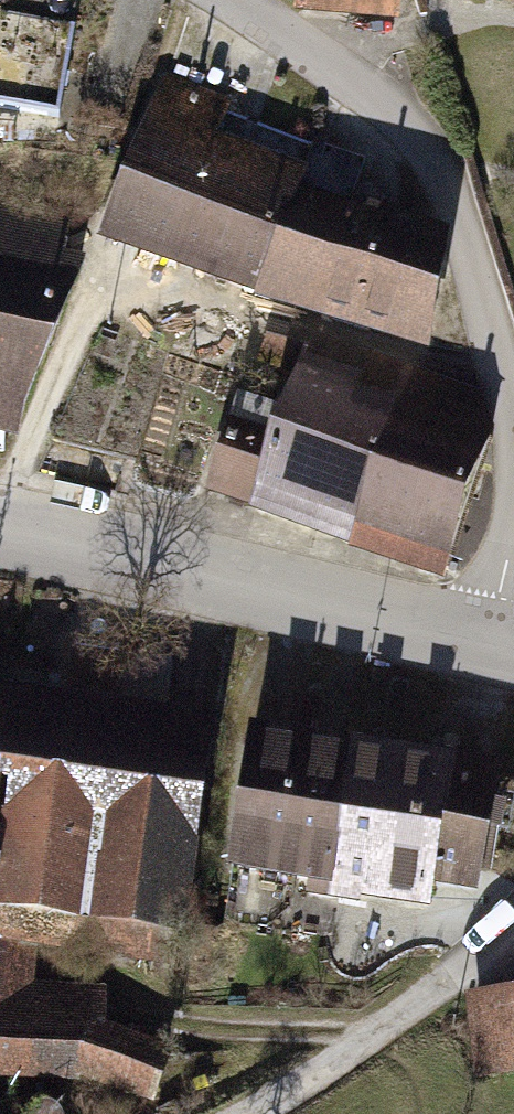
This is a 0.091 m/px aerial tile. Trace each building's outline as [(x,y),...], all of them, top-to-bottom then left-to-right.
[(0,0),(0,83),(14,2),(0,0)] [(286,7),(397,17),(399,0),(286,0),(286,7)] [(231,100),(170,79),(113,243),(268,297),(312,173),(217,140),(231,100)] [(448,239),(310,187),(268,299),(407,350),(448,239)] [(0,241),(0,432),(30,439),(74,259),(0,241)] [(484,390),(319,329),(257,504),(456,583),(506,433),(484,390)] [(0,690),(0,834),(2,834),(23,694),(0,690)] [(23,694),(2,834),(0,849),(0,915),(188,943),(222,724),(23,694)] [(503,770),(251,731),(228,876),(435,908),(438,887),(483,894),(503,770)] [(0,941),(0,1075),(83,1084),(147,1109),(179,1056),(98,1014),(99,982),(34,982),(40,946),(0,941)] [(473,996),(479,1078),(513,1075),(513,993),(473,996)]
